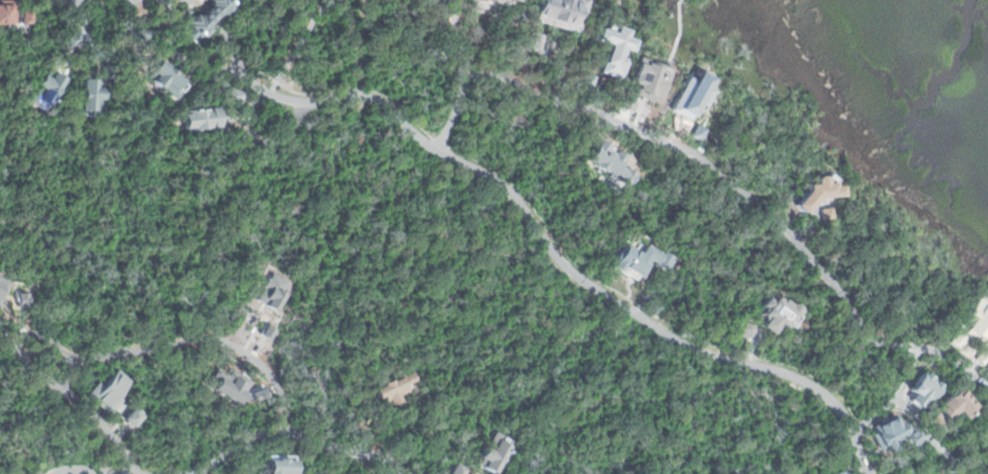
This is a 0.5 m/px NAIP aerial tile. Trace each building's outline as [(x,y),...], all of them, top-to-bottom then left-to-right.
[(195,10),(205,0),(237,0),(213,26),(199,41),(182,25),(195,10)] [(533,22),(539,0),(572,0),(588,0),(577,36),(533,22)] [(14,26),(0,26),(0,5),(14,5),(14,26)] [(20,11),(30,11),(29,23),(19,23),(20,11)] [(594,29),(611,34),(613,26),(626,33),(623,38),(634,42),(629,54),(623,52),(622,58),(627,60),(621,82),(599,74),(607,45),(590,40),(594,29)] [(133,28),(144,29),(142,39),(131,38),(133,28)] [(74,31),(79,43),(70,47),(64,35),(74,31)] [(532,34),(544,37),(539,53),(528,49),(532,34)] [(639,59),(672,70),(660,106),(635,97),(638,87),(630,84),(639,59)] [(186,87),(172,103),(142,77),(156,61),(186,87)] [(46,70),(63,78),(48,111),(30,102),(46,70)] [(583,74),(594,78),(589,94),(578,91),(583,74)] [(79,80),(101,81),(99,118),(77,116),(79,80)] [(227,90),(242,97),(237,108),(222,101),(227,90)] [(625,100),(634,103),(632,114),(622,111),(625,100)] [(215,109),(217,131),(182,135),(180,113),(215,109)] [(596,139),(623,157),(616,168),(633,179),(624,193),(580,163),(596,139)] [(793,204),(803,213),(814,198),(840,196),(840,184),(831,184),(830,178),(820,179),(820,173),(812,175),(812,180),(804,182),(804,189),(793,204)] [(821,209),(831,208),(832,218),(822,220),(821,209)] [(773,292),(785,302),(792,302),(797,304),(799,311),(787,330),(780,324),(771,336),(756,325),(760,318),(754,314),(773,292)] [(978,298),(987,306),(987,338),(981,348),(960,332),(967,323),(963,319),(978,298)] [(744,319),(754,327),(745,338),(735,331),(744,319)] [(952,331),(962,338),(955,348),(945,341),(952,331)] [(980,352),(987,358),(981,366),(974,360),(980,352)] [(123,365),(136,378),(118,396),(125,403),(109,419),(85,395),(99,380),(104,385),(123,365)] [(908,400),(917,408),(937,383),(920,370),(904,389),(911,395),(908,400)] [(370,392),(378,410),(410,396),(407,388),(417,384),(413,373),(370,392)] [(958,388),(975,411),(961,422),(954,413),(935,427),(925,413),(958,388)] [(133,408),(142,415),(133,425),(125,418),(133,408)] [(510,439),(493,473),(488,473),(475,468),(492,431),(510,439)] [(292,455),(291,473),(265,473),(266,454),(292,455)] [(466,468),(463,473),(446,473),(453,461),(466,468)]
